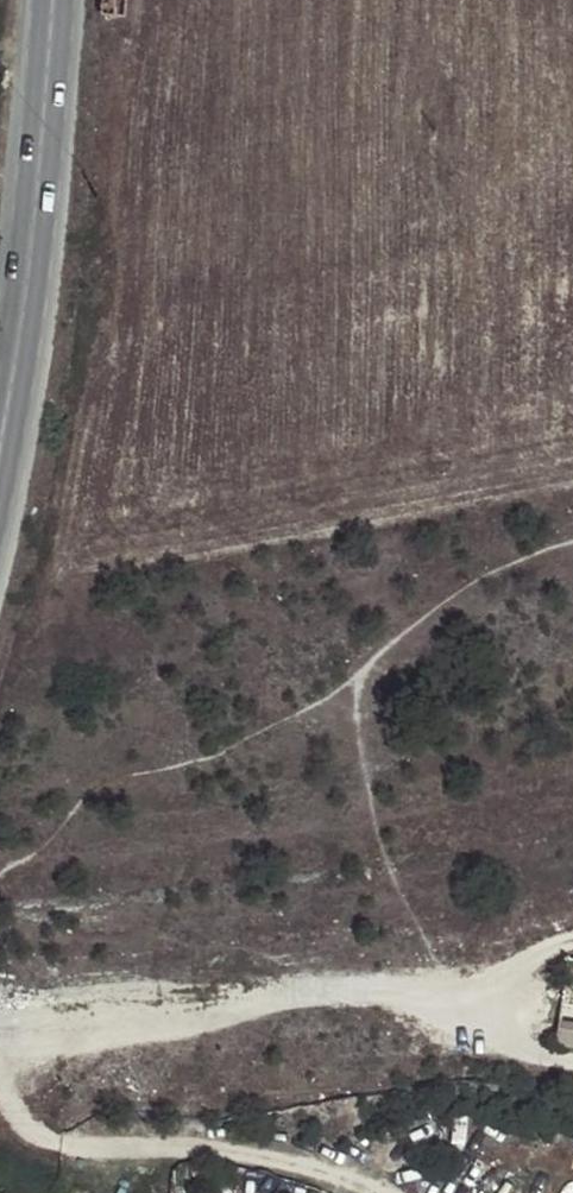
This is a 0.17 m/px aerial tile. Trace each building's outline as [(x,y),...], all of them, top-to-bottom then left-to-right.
[(124,0),(103,0),(102,20),(123,20),(124,0)] [(572,1025),(572,1006),(561,1005),(559,1023),(572,1025)] [(572,1048),(572,1025),(559,1023),(555,1045),(572,1048)]
